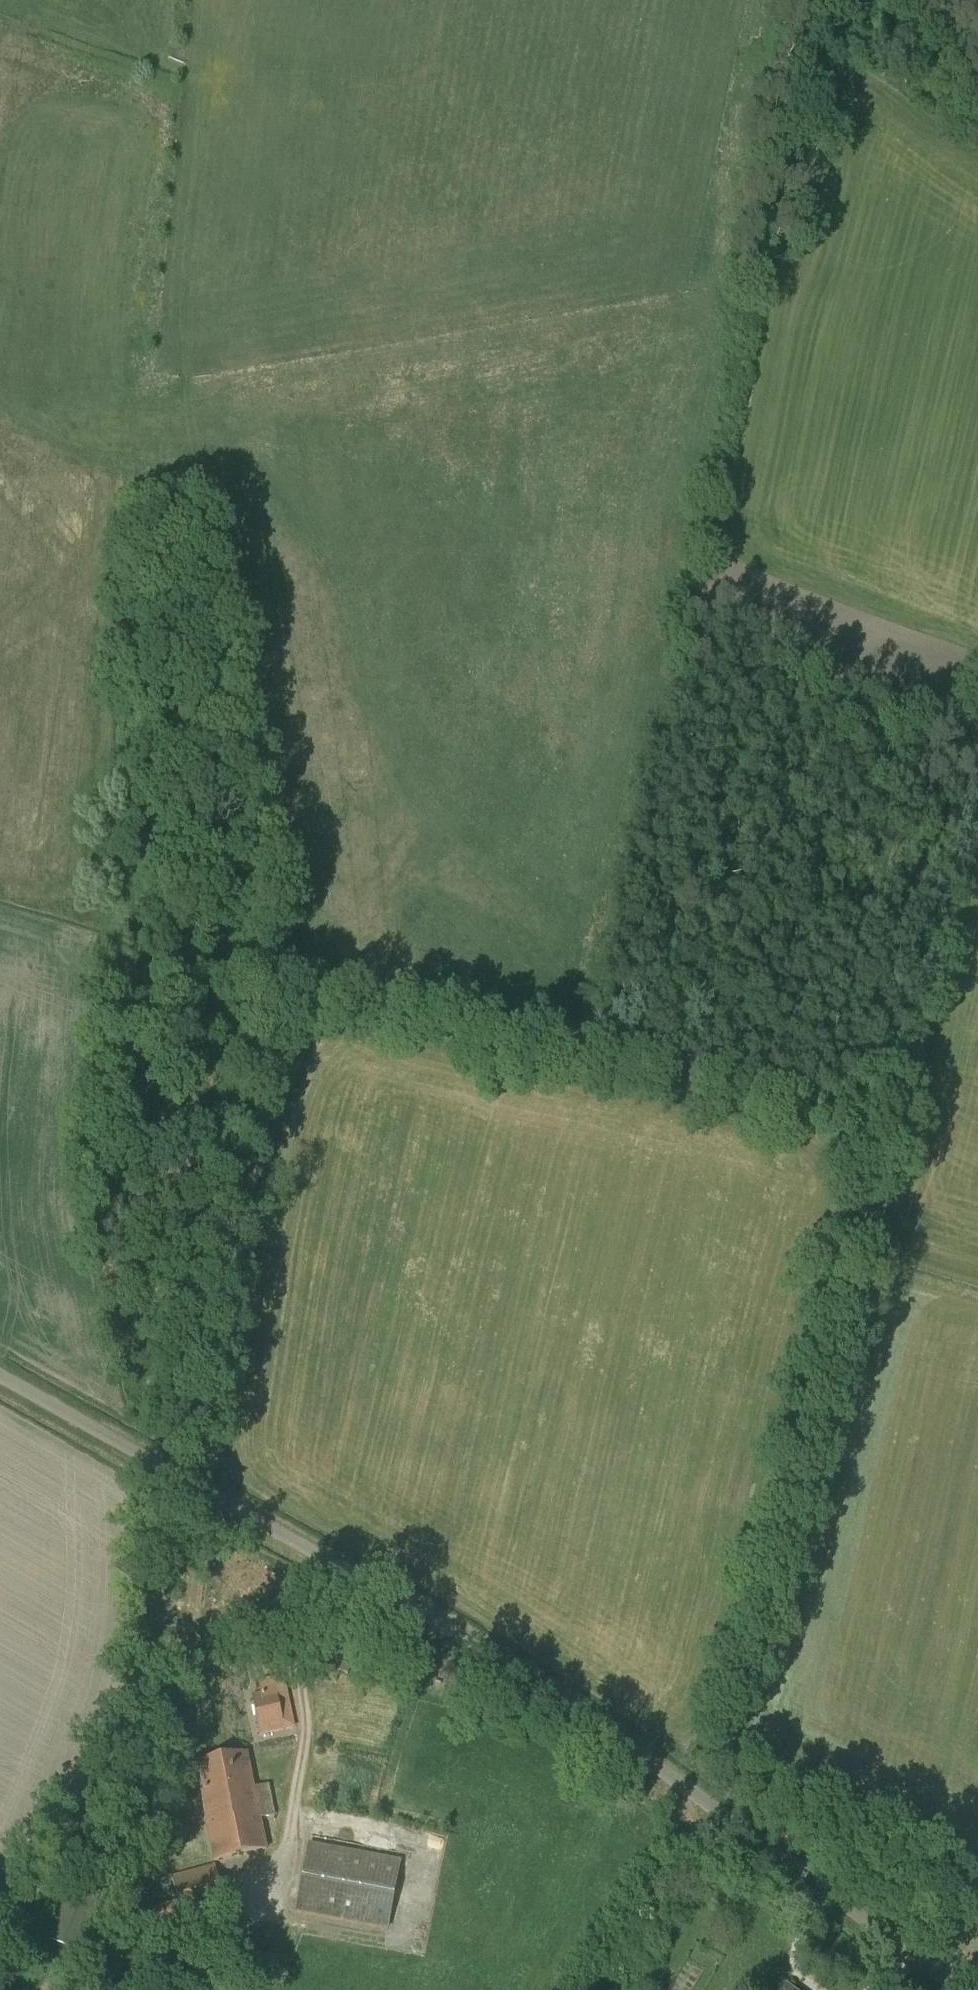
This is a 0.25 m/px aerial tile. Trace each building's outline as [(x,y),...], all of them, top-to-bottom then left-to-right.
[(272,1680),(250,1684),(259,1735),(295,1728),(287,1690),(275,1692),(272,1680)] [(247,1754),(194,1765),(214,1861),(268,1850),(261,1819),(276,1816),(269,1785),(254,1788),(247,1754)] [(308,1843),(295,1913),(388,1930),(402,1861),(308,1843)] [(197,1914),(200,1913),(205,1928),(223,1922),(218,1908),(220,1907),(221,1910),(226,1909),(214,1865),(171,1877),(183,1921),(197,1917),(197,1914)] [(46,1942),(79,1956),(106,1897),(72,1883),(46,1942)] [(142,1913),(149,1938),(181,1929),(174,1903),(142,1913)]
